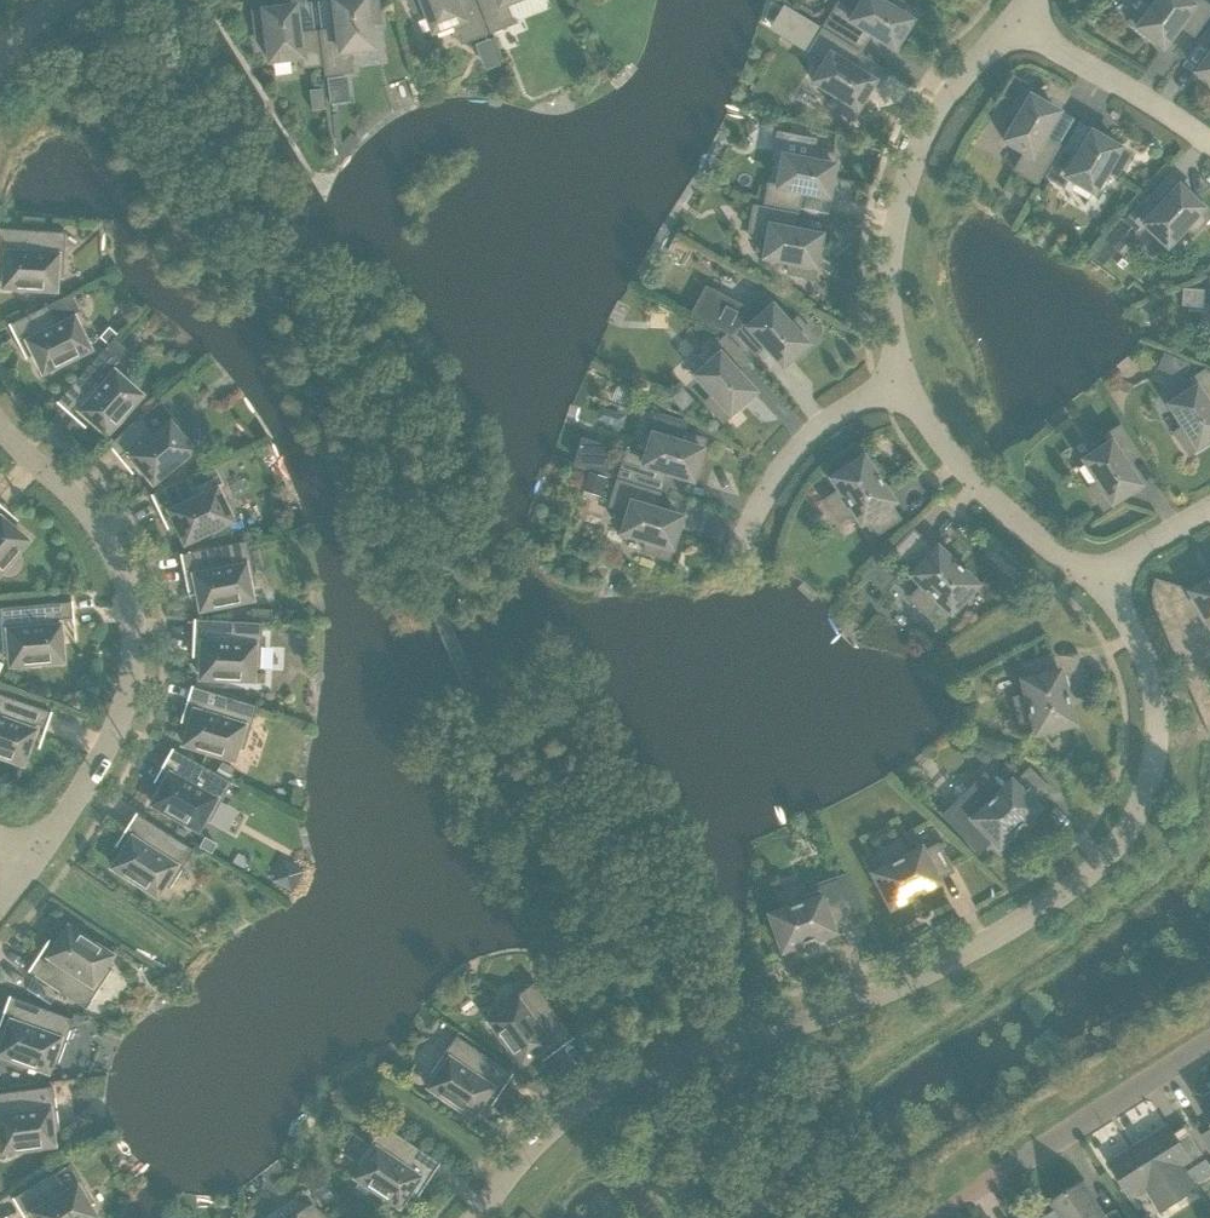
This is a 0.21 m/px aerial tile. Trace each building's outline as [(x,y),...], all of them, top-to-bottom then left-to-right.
[(322,32),(327,74),(351,71),(349,52),(373,49),(369,23),(379,22),(377,6),(378,5),(377,0),(348,0),(334,2),(338,30),(322,32)] [(424,8),(433,33),(454,24),(461,42),(484,34),(472,0),(410,0),(414,12),(424,8)] [(490,31),(506,25),(500,7),(518,0),(479,0),(490,31)] [(906,30),(907,31),(919,13),(911,8),(911,9),(898,0),(897,0),(892,8),(880,0),(865,0),(856,13),(840,2),(827,22),(862,46),(871,33),(894,49),(906,30)] [(1145,35),(1146,35),(1163,48),(1180,25),(1193,34),(1209,12),(1209,8),(1200,0),(1197,0),(1193,6),(1185,0),(1158,0),(1152,8),(1144,2),(1134,15),(1128,23),(1145,35)] [(786,4),(772,27),(804,47),(818,24),(786,4)] [(302,66),(319,64),(315,33),(299,35),(295,7),(274,9),(253,12),(254,21),(255,21),(257,37),(267,36),(270,62),(301,58),(302,66)] [(1201,40),(1209,47),(1209,28),(1201,40)] [(863,101),(874,82),(850,67),(858,53),(823,31),(810,52),(826,62),(813,82),(836,96),(831,105),(844,113),(844,114),(852,119),(863,101)] [(1197,73),(1209,83),(1209,55),(1197,73)] [(347,77),(327,80),(330,104),(349,101),(347,77)] [(323,89),(310,91),(312,111),(325,109),(323,89)] [(1040,101),(1021,91),(1016,99),(1017,99),(1009,113),(1018,118),(1004,141),(1025,153),(1015,170),(1037,182),(1058,146),(1044,138),(1058,113),(1039,102),(1040,101)] [(763,119),(762,124),(764,129),(770,131),(775,128),(776,123),(773,118),(768,116),(763,119)] [(1111,143),(1092,132),(1077,157),(1063,149),(1048,177),(1062,185),(1067,178),(1094,194),(1107,171),(1116,176),(1124,162),(1125,162),(1129,154),(1111,143)] [(352,133),(338,152),(345,157),(359,138),(352,133)] [(831,154),(815,150),(812,160),(787,153),(779,183),(770,181),(766,198),(796,206),(800,190),(828,198),(834,177),(840,156),(831,154)] [(1126,220),(1139,231),(1144,225),(1167,247),(1185,227),(1193,234),(1204,222),(1204,223),(1209,217),(1209,215),(1195,201),(1179,187),(1159,208),(1147,197),(1126,220)] [(817,257),(821,236),(793,230),(796,215),(754,207),(750,231),(769,235),(764,258),(790,263),(788,273),(804,276),(804,277),(814,278),(817,257)] [(7,246),(4,287),(55,290),(56,278),(63,279),(66,233),(0,229),(0,246),(7,246)] [(1182,288),(1181,305),(1202,307),(1204,290),(1182,288)] [(713,292),(700,316),(731,333),(752,356),(764,345),(783,366),(799,352),(815,338),(809,331),(808,331),(797,319),(790,326),(772,306),(761,294),(744,309),(713,292)] [(72,294),(48,306),(10,325),(10,324),(9,325),(13,333),(16,340),(17,340),(17,339),(25,335),(44,373),(89,350),(74,319),(58,327),(57,323),(80,311),(72,294)] [(109,327),(100,338),(108,345),(115,337),(118,334),(109,327)] [(57,402),(56,403),(62,408),(69,414),(70,413),(76,406),(107,434),(140,396),(115,373),(103,386),(99,382),(129,349),(115,337),(108,345),(57,402)] [(716,415),(723,422),(738,408),(738,407),(754,392),(735,371),(747,360),(726,337),(713,349),(719,355),(696,376),(713,396),(706,402),(717,414),(716,415)] [(1177,357),(1170,373),(1182,378),(1189,363),(1177,357)] [(1189,455),(1207,443),(1206,442),(1209,440),(1209,374),(1205,371),(1190,381),(1195,388),(1169,405),(1183,427),(1175,433),(1184,446),(1183,447),(1189,455)] [(108,445),(119,458),(120,458),(120,457),(127,452),(153,483),(198,446),(161,401),(109,445),(109,444),(108,445)] [(644,432),(653,435),(645,458),(627,452),(620,475),(660,488),(665,472),(692,481),(699,460),(706,440),(696,437),(696,438),(681,433),(684,421),(651,410),(644,432)] [(1123,462),(1137,453),(1120,427),(1105,436),(1110,443),(1084,461),(1098,483),(1090,488),(1099,502),(1098,502),(1103,510),(1121,498),(1139,486),(1123,462)] [(605,471),(612,448),(582,438),(575,462),(605,471)] [(866,522),(874,535),(898,519),(890,506),(894,503),(863,457),(831,479),(839,491),(825,500),(839,522),(853,512),(861,525),(866,522)] [(152,495),(151,495),(158,511),(159,510),(167,506),(185,543),(238,518),(223,487),(226,486),(216,464),(152,495)] [(660,557),(669,559),(675,539),(674,539),(681,518),(653,509),(658,494),(618,482),(611,505),(629,511),(622,534),(647,541),(644,551),(660,556),(660,557)] [(27,542),(0,519),(0,572),(27,542)] [(181,554),(180,555),(183,571),(186,571),(187,578),(185,578),(188,596),(198,594),(202,610),(251,599),(249,588),(256,586),(247,541),(181,555),(181,554)] [(940,604),(951,614),(978,586),(938,547),(934,551),(923,541),(903,562),(914,572),(910,576),(921,586),(910,599),(928,616),(940,604)] [(1189,593),(1209,627),(1209,626),(1209,580),(1189,593)] [(72,602),(71,602),(0,608),(0,616),(3,654),(11,653),(12,665),(62,661),(59,620),(73,619),(74,619),(72,602)] [(252,609),(251,622),(262,623),(271,623),(271,610),(252,609)] [(260,669),(262,623),(251,622),(195,620),(195,619),(194,619),(193,637),(194,637),(194,636),(203,637),(201,678),(252,680),(253,668),(260,669)] [(1035,735),(1074,725),(1060,671),(1055,672),(1051,657),(1023,665),(1027,680),(1021,681),(1025,696),(1014,698),(1021,723),(1032,720),(1035,735)] [(196,705),(184,745),(233,759),(237,748),(243,750),(257,706),(192,687),(193,686),(191,686),(186,702),(188,703),(188,702),(196,705)] [(52,713),(51,712),(0,695),(0,756),(23,764),(36,725),(45,728),(46,729),(52,713)] [(173,769),(153,805),(197,829),(203,819),(209,822),(232,782),(229,781),(216,773),(173,750),(173,749),(172,749),(164,764),(165,764),(173,769)] [(222,762),(216,773),(229,781),(235,769),(222,762)] [(999,848),(1039,809),(1035,805),(1049,791),(1029,770),(1015,785),(1011,781),(1000,791),(986,777),(945,817),(979,852),(991,840),(999,848)] [(137,814),(136,813),(127,828),(128,828),(136,833),(113,868),(156,895),(163,885),(169,889),(193,850),(137,814)] [(951,871),(937,845),(924,853),(921,848),(908,855),(900,840),(877,852),(886,867),(872,874),(891,909),(940,883),(937,878),(951,871)] [(814,891),(805,894),(801,886),(778,894),(783,910),(769,915),(782,952),(835,934),(833,929),(852,922),(836,878),(812,887),(814,891)] [(38,958),(37,957),(28,972),(29,972),(85,1009),(110,970),(104,966),(111,956),(68,928),(46,963),(38,958)] [(501,1016),(491,1023),(521,1064),(554,1040),(560,1047),(559,1047),(560,1048),(574,1038),(534,983),(497,1010),(501,1016)] [(3,1013),(4,1013),(5,1013),(13,1016),(0,1053),(0,1055),(48,1072),(52,1060),(58,1063),(74,1019),(10,997),(9,996),(3,1013)] [(503,1088),(513,1074),(512,1073),(456,1036),(430,1074),(436,1078),(430,1088),(472,1116),(495,1082),(503,1087),(503,1088)] [(3,1152),(53,1145),(52,1133),(59,1132),(53,1087),(0,1094),(0,1131),(3,1152)] [(417,1198),(440,1164),(439,1163),(383,1126),(357,1164),(364,1168),(357,1178),(399,1206),(408,1192),(417,1198)] [(1196,1173),(1200,1180),(1209,1174),(1209,1165),(1201,1150),(1188,1158),(1170,1129),(1113,1165),(1132,1194),(1149,1184),(1164,1208),(1194,1190),(1178,1165),(1187,1159),(1196,1173)] [(36,1217),(93,1217),(94,1217),(88,1207),(95,1203),(71,1164),(13,1198),(12,1198),(21,1213),(22,1212),(30,1208),(36,1217)] [(1117,1208),(1103,1217),(1084,1186),(1086,1184),(1086,1183),(1051,1204),(1052,1205),(1055,1203),(1058,1208),(1044,1217),(1043,1217),(1042,1217),(1123,1217),(1117,1208)] [(312,1203),(290,1217),(322,1217),(312,1203)]
